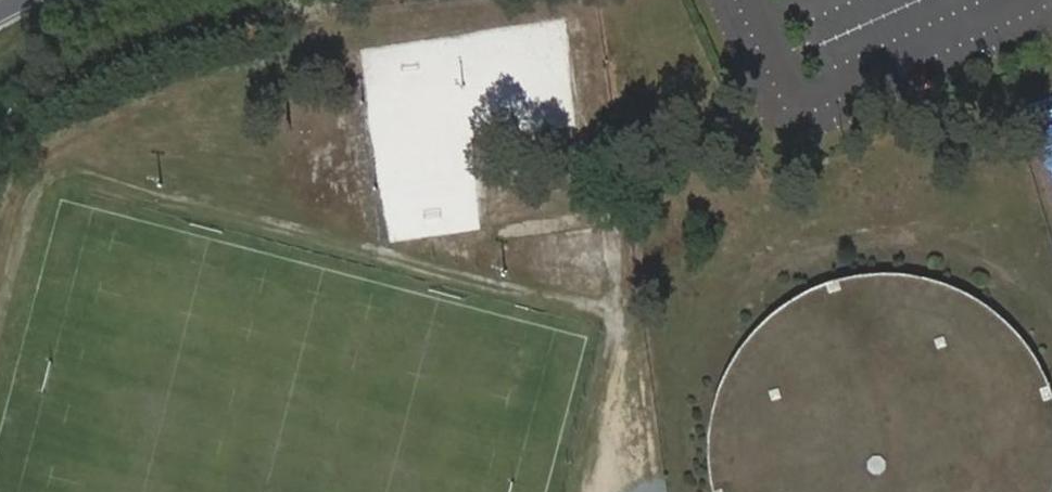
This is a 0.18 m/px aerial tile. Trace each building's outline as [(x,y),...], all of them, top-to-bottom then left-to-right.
[(706,458),(707,463),(709,481),(710,490),(711,491),(1051,491),(1051,487),(1051,419),(1049,406),(1045,394),(1038,377),(1029,361),(1020,348),(1008,334),(993,319),(980,310),(961,298),(947,292),(934,287),(920,283),(905,281),(895,280),(881,279),(869,279),(858,280),(846,282),(834,285),(823,289),(803,297),(792,303),(771,317),(758,329),(749,339),(739,351),(728,369),(718,389),(715,399),(708,426),(707,444),(706,458)]
